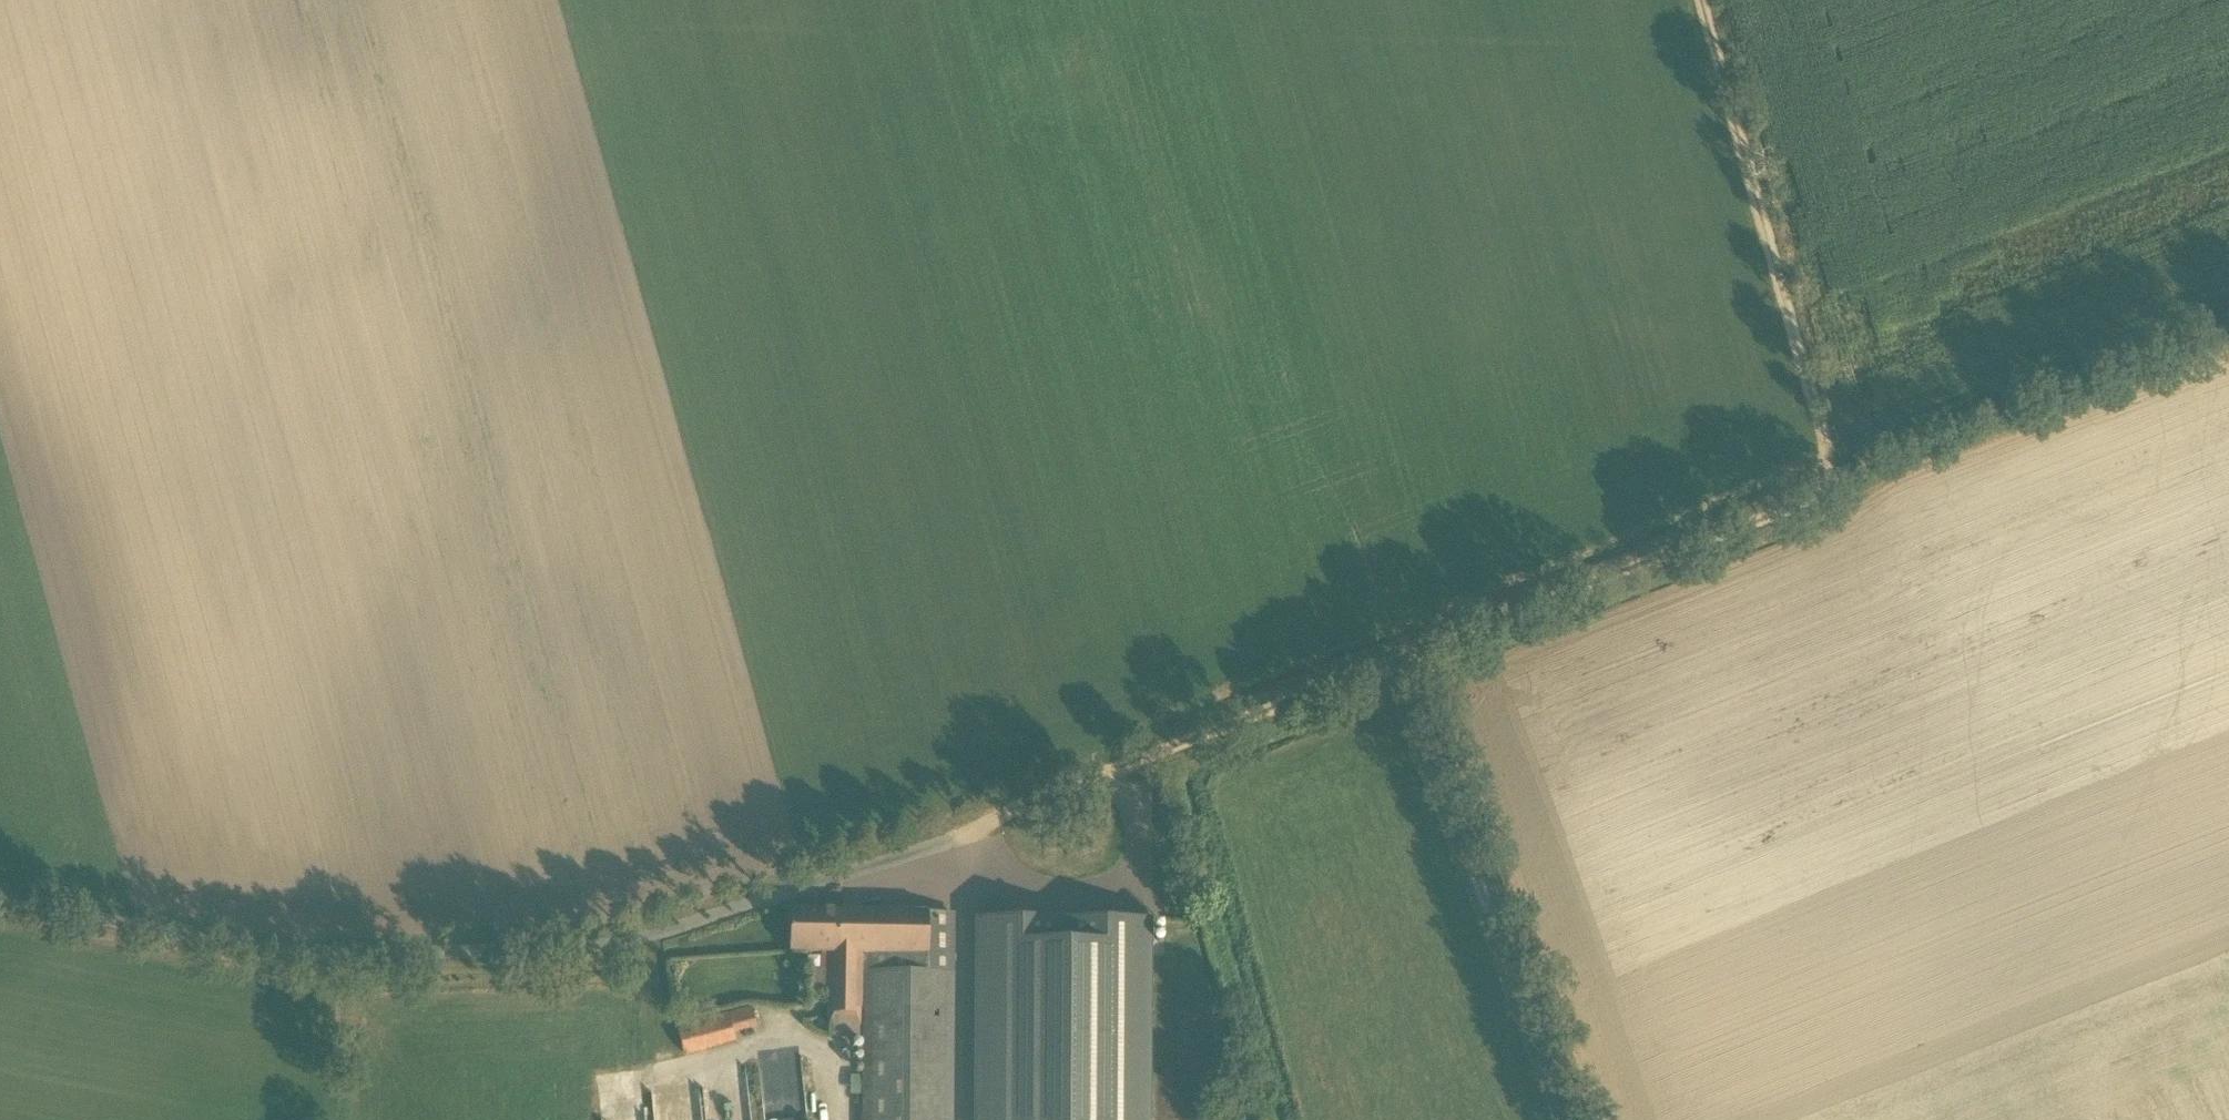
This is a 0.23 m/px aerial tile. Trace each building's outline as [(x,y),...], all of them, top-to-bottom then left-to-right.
[(861,956),(928,956),(928,912),(792,910),(791,952),(830,953),(828,1037),(861,1037),(861,956)] [(1147,918),(975,918),(974,1119),(1147,1119),(1147,918)] [(735,1034),(757,1028),(751,1007),(677,1027),(684,1056),(737,1042),(735,1034)] [(776,1079),(800,1080),(800,1064),(760,1063),(760,1078),(776,1079)] [(654,1119),(750,1119),(748,1114),(746,1085),(741,1072),(737,1072),(682,1091),(675,1092),(653,1100),(654,1119)] [(765,1119),(808,1119),(806,1082),(763,1084),(765,1119)]
